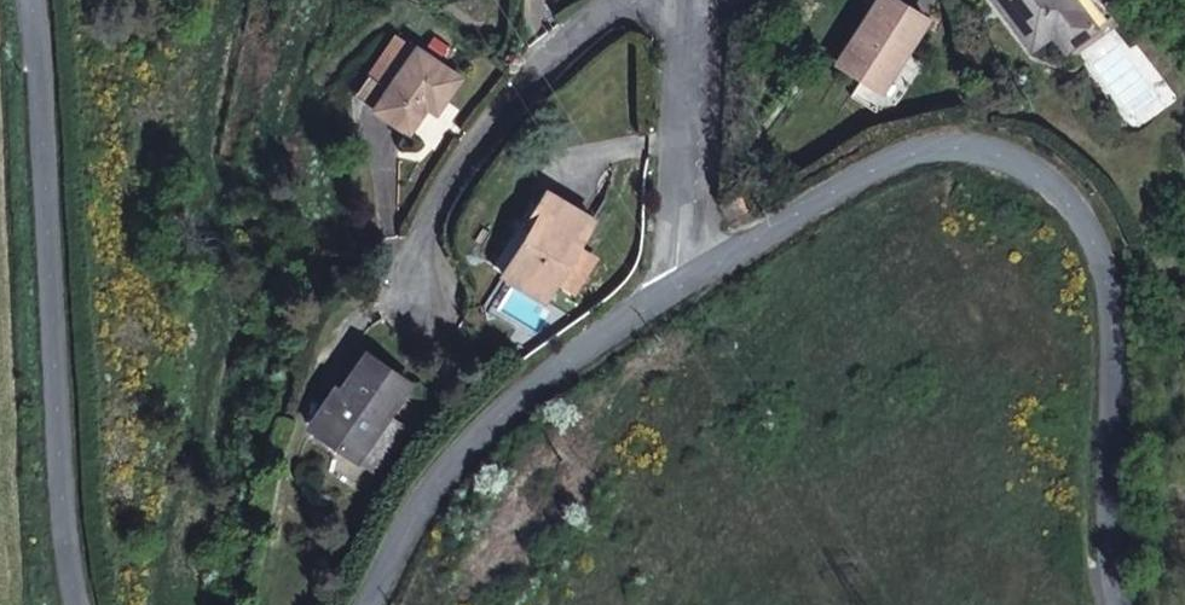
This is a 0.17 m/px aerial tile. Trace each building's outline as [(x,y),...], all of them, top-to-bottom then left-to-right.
[(885,85),(932,13),(911,0),(879,0),(866,19),(873,24),(851,63),(885,85)] [(1035,44),(1063,26),(1052,8),(1065,0),(1001,0),(1035,44)] [(1063,26),(1087,11),(1078,0),(1065,0),(1052,8),(1063,26)] [(392,82),(423,40),(406,27),(374,69),(392,82)] [(423,40),(392,82),(380,99),(413,124),(433,97),(440,102),(464,71),(423,40)] [(507,262),(538,285),(550,266),(572,230),(588,205),(548,179),(525,214),(534,220),(507,262)] [(572,230),(550,266),(572,279),(594,246),(572,230)] [(350,384),(321,425),(356,449),(409,373),(366,344),(343,378),(350,384)]
